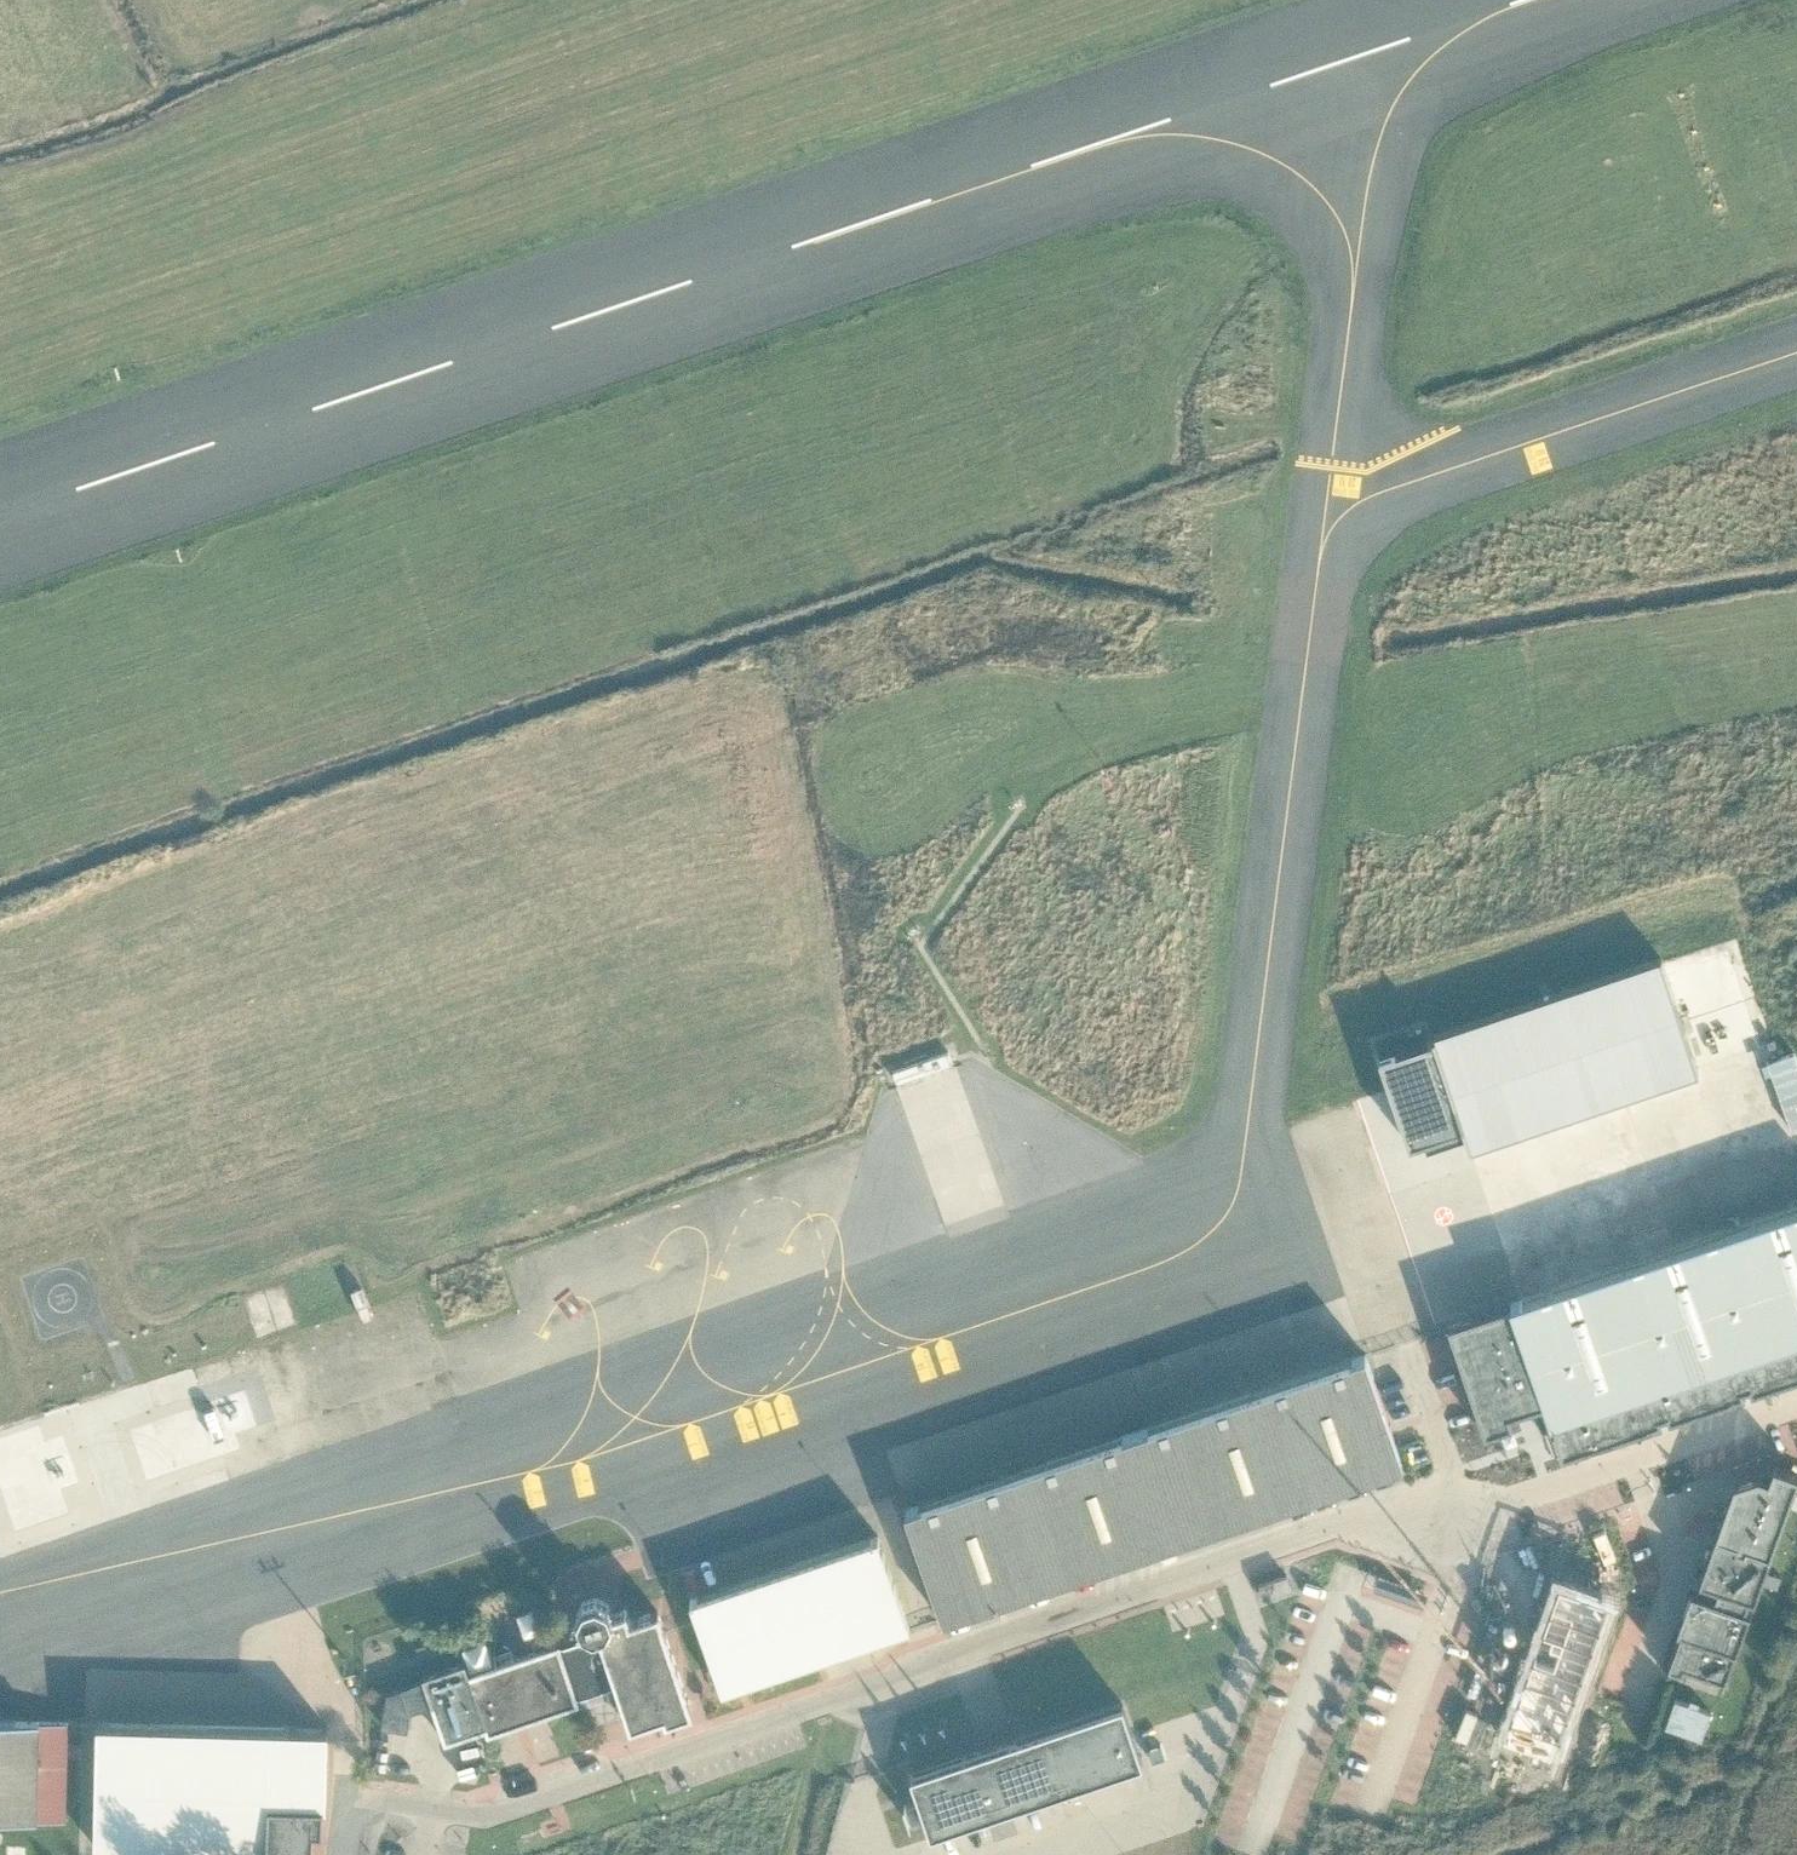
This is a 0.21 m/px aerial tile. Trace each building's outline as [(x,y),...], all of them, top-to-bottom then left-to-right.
[(1645,969),(1676,1060),(1769,1028),(1738,937),(1645,969)] [(1634,973),(1540,1004),(1571,1096),(1665,1064),(1634,973)] [(1567,1433),(1796,1362),(1796,1196),(1457,1301),(1461,1312),(1493,1414),(1522,1405),(1519,1395),(1551,1385),(1567,1433)] [(914,1490),(951,1604),(1412,1452),(1375,1339),(914,1490)] [(1668,1663),(1682,1668),(1684,1661),(1714,1672),(1724,1675),(1721,1682),(1723,1682),(1750,1607),(1745,1606),(1749,1594),(1754,1596),(1794,1485),(1789,1483),(1793,1472),(1796,1474),(1796,1471),(1773,1462),(1771,1470),(1768,1476),(1760,1472),(1758,1472),(1734,1480),(1699,1577),(1713,1581),(1718,1583),(1714,1595),(1709,1593),(1695,1588),(1691,1587),(1677,1626),(1681,1627),(1668,1663)] [(699,1585),(729,1677),(916,1615),(885,1523),(699,1585)] [(674,1715),(700,1708),(664,1601),(637,1611),(632,1598),(620,1602),(615,1588),(604,1582),(590,1586),(583,1597),(587,1611),(600,1624),(468,1668),(464,1657),(424,1670),(434,1699),(450,1694),(446,1683),(471,1674),(491,1731),(624,1681),(636,1719),(671,1707),(674,1715)] [(1124,1691),(913,1763),(932,1820),(1143,1748),(1124,1691)] [(70,1722),(0,1721),(0,1819),(68,1821),(70,1722)] [(101,1723),(98,1854),(320,1854),(321,1828),(333,1829),(335,1728),(101,1723)]
